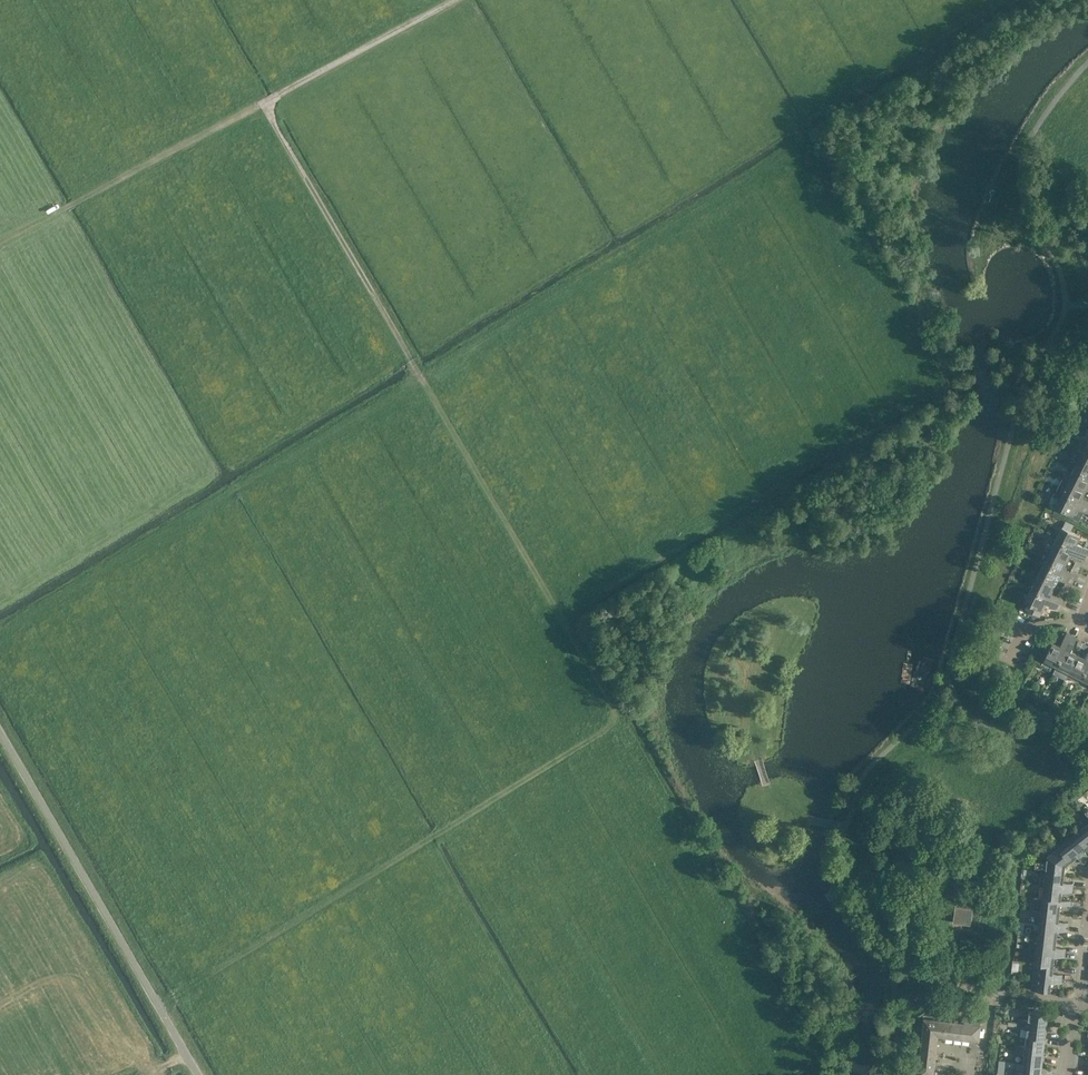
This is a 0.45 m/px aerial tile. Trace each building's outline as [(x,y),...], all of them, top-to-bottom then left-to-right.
[(1074,468),(1087,475),(1087,459),(1081,456),(1077,463),(1075,467),(1074,468)] [(1069,481),(1086,489),(1087,484),(1087,475),(1074,468),(1072,473),(1073,474),(1070,480),(1069,481)] [(1056,490),(1058,491),(1062,493),(1087,506),(1087,499),(1082,496),(1086,489),(1069,481),(1062,478),(1056,490)] [(1054,509),(1078,521),(1082,513),(1079,511),(1081,509),(1084,511),(1087,513),(1087,506),(1062,493),(1059,498),(1055,506),(1054,509)] [(1056,539),(1087,554),(1087,552),(1087,549),(1087,548),(1084,546),(1083,547),(1076,543),(1080,535),(1064,527),(1060,535),(1058,534),(1056,538),(1056,539)] [(1052,551),(1051,552),(1067,560),(1068,559),(1071,553),(1078,556),(1078,557),(1082,559),(1084,560),(1087,554),(1056,539),(1053,544),(1055,545),(1052,551)] [(1044,563),(1044,564),(1074,579),(1075,579),(1077,574),(1071,571),(1063,568),(1067,560),(1051,552),(1047,559),(1046,559),(1044,563)] [(1038,576),(1037,576),(1055,585),(1055,584),(1059,577),(1066,581),(1070,583),(1072,584),(1074,579),(1044,564),(1041,569),(1038,576)] [(1071,571),(1077,574),(1081,567),(1079,566),(1075,564),(1071,571)] [(1031,588),(1062,604),(1062,603),(1065,598),(1063,598),(1058,595),(1058,596),(1051,592),(1055,585),(1037,576),(1034,583),(1031,588)] [(1031,588),(1025,601),(1028,602),(1025,608),(1040,615),(1047,602),(1054,606),(1059,609),(1062,604),(1031,588)] [(1057,665),(1072,634),(1067,632),(1064,638),(1060,645),(1053,642),(1054,641),(1048,639),(1044,647),(1046,648),(1043,655),(1045,657),(1041,664),(1050,668),(1053,663),(1057,665)] [(1069,672),(1070,670),(1078,654),(1070,650),(1074,643),(1077,637),(1072,634),(1057,665),(1060,667),(1058,672),(1066,676),(1069,672)] [(1070,670),(1077,674),(1076,675),(1081,678),(1087,664),(1087,652),(1085,657),(1078,654),(1070,670)] [(1087,840),(1087,823),(1080,830),(1087,840)] [(1087,847),(1087,840),(1080,830),(1070,838),(1087,860),(1087,854),(1084,850),(1087,847)] [(1070,838),(1060,846),(1071,860),(1078,855),(1084,863),(1087,860),(1070,838)] [(1065,865),(1071,860),(1060,846),(1048,855),(1065,865)] [(1046,868),(1046,871),(1064,873),(1065,865),(1048,855),(1047,862),(1036,861),(1036,866),(1046,868)] [(1044,884),(1072,887),(1073,883),(1063,882),(1064,873),(1046,871),(1044,884)] [(1044,884),(1043,899),(1071,903),(1071,900),(1061,899),(1062,891),(1072,892),(1072,887),(1044,884)] [(1071,903),(1043,899),(1041,910),(1059,912),(1060,904),(1070,905),(1071,903)] [(971,924),(974,902),(956,900),(953,922),(971,924)] [(1041,910),(1040,923),(1068,926),(1068,922),(1058,921),(1059,912),(1041,910)] [(1068,926),(1040,923),(1038,936),(1056,938),(1057,929),(1067,931),(1068,926)] [(1038,936),(1037,949),(1065,952),(1065,948),(1055,947),(1056,938),(1038,936)] [(1065,952),(1037,949),(1035,962),(1053,964),(1054,956),(1064,957),(1065,952)] [(1035,962),(1034,975),(1062,978),(1062,974),(1052,973),(1053,964),(1035,962)] [(1062,978),(1034,975),(1032,989),(1050,991),(1051,982),(1061,983),(1062,978)] [(1018,1022),(1046,1025),(1048,1012),(1030,1010),(1029,1019),(1019,1018),(1018,1022)] [(938,1036),(979,1041),(981,1025),(973,1024),(973,1020),(964,1019),(964,1023),(924,1018),(917,1074),(934,1074),(938,1036)] [(1027,1028),(1026,1036),(1045,1038),(1046,1025),(1018,1022),(1018,1027),(1027,1028)] [(1043,1052),(1045,1038),(1026,1036),(1025,1045),(1016,1044),(1015,1048),(1043,1052)] [(1042,1065),(1043,1052),(1015,1048),(1015,1053),(1024,1054),(1023,1062),(1042,1065)] [(1017,1074),(1041,1074),(1042,1065),(1023,1062),(1022,1071),(1013,1070),(1012,1074),(1017,1074)]
